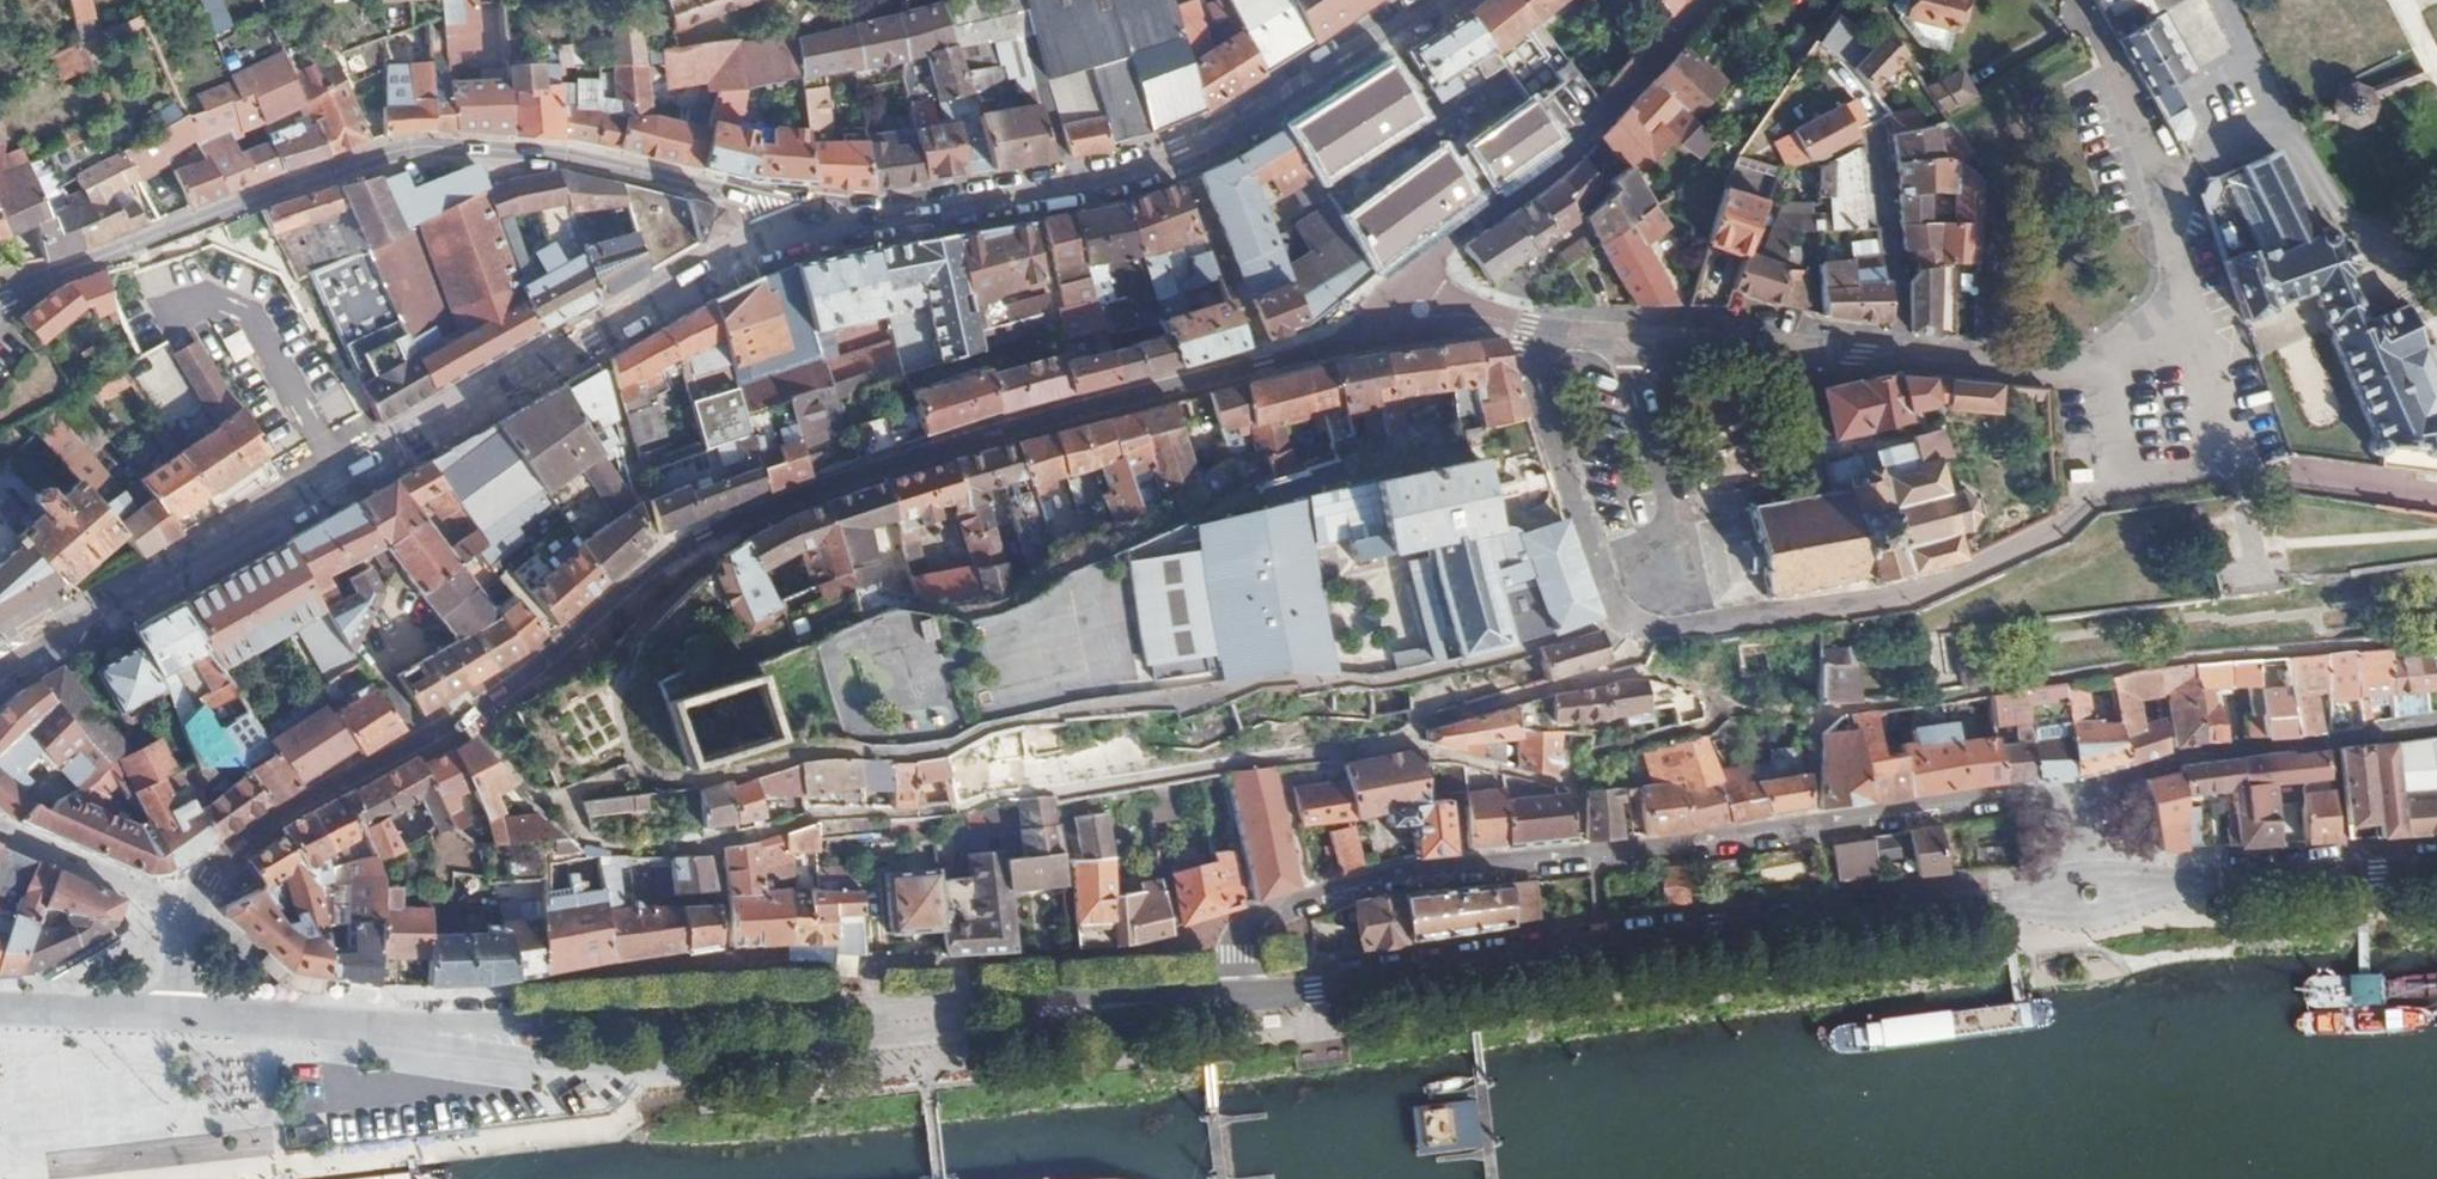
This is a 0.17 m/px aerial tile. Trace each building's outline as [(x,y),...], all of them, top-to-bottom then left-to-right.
[(73,23),(91,19),(87,0),(68,0),(73,23)] [(207,14),(209,19),(219,14),(215,4),(220,1),(220,0),(202,0),(207,14)] [(445,12),(451,75),(456,130),(509,132),(505,79),(461,81),(460,52),(479,50),(475,0),(443,0),(445,12)] [(670,26),(751,0),(662,0),(670,26)] [(1026,0),(962,0),(943,5),(944,7),(953,49),(989,41),(1018,35),(1035,31),(1026,0)] [(1035,31),(1070,155),(1112,148),(1110,141),(1146,132),(1203,109),(1177,28),(1171,7),(1169,0),(1026,0),(1035,31)] [(1263,71),(1232,14),(1215,23),(1219,32),(1215,34),(1221,45),(1210,51),(1194,0),(1171,7),(1177,28),(1203,109),(1263,71)] [(1311,41),(1329,29),(1374,0),(1294,0),(1311,41)] [(1468,12),(1515,77),(1544,115),(1562,141),(1581,120),(1600,99),(1538,22),(1520,0),(1483,0),(1468,12)] [(1538,22),(1565,0),(1520,0),(1538,22)] [(1600,9),(1608,2),(1606,0),(1593,0),(1600,9)] [(1672,15),(1685,0),(1659,0),(1672,15)] [(1889,6),(1894,14),(1897,15),(1896,20),(1919,45),(1946,52),(1952,29),(1953,29),(1961,0),(1891,0),(1889,6)] [(2128,61),(2147,93),(2166,82),(2193,66),(2158,0),(2092,0),(2128,61)] [(2232,49),(2204,0),(2186,0),(2165,12),(2197,68),(2232,49)] [(929,54),(953,49),(944,7),(943,5),(942,2),(895,14),(905,59),(929,54)] [(1460,17),(1406,51),(1430,89),(1433,89),(1439,101),(1467,84),(1459,72),(1465,68),(1468,73),(1474,70),(1470,64),(1474,62),(1496,90),(1515,77),(1468,12),(1460,17)] [(757,18),(759,35),(783,33),(779,14),(757,18)] [(882,63),(905,59),(895,14),(850,25),(795,32),(798,62),(799,75),(882,63)] [(640,17),(608,21),(613,60),(617,97),(599,98),(596,142),(619,147),(625,122),(650,126),(650,123),(640,17)] [(1615,28),(1637,55),(1645,47),(1624,21),(1615,28)] [(1864,58),(1854,70),(1870,91),(1905,55),(1888,30),(1864,58)] [(1053,157),(1070,155),(1035,31),(1018,35),(1027,66),(1029,74),(1032,86),(1053,157)] [(736,38),(743,74),(783,68),(782,63),(775,37),(794,32),(783,33),(759,35),(739,37),(736,38)] [(798,62),(795,32),(794,32),(775,37),(782,63),(798,62)] [(1027,66),(1018,35),(989,41),(994,58),(1000,57),(1004,72),(1020,68),(1027,66)] [(1836,35),(1826,48),(1854,70),(1864,58),(1836,35)] [(711,91),(737,89),(744,88),(743,74),(736,38),(661,45),(669,76),(713,71),(711,91)] [(77,40),(50,54),(62,77),(89,62),(77,40)] [(994,167),(1053,157),(1032,86),(1021,88),(1027,107),(992,116),(987,98),(1004,93),(997,67),(996,67),(994,58),(989,41),(953,49),(962,95),(972,93),(994,167)] [(964,172),(994,167),(972,93),(962,95),(953,49),(929,54),(939,101),(946,100),(953,124),(964,161),(962,162),(964,172)] [(295,71),(286,50),(271,56),(275,65),(248,78),(239,59),(226,65),(239,98),(253,92),(292,72),(295,71)] [(1723,84),(1683,51),(1672,63),(1653,83),(1691,118),(1692,116),(1723,84)] [(333,54),(295,71),(292,72),(305,102),(308,111),(327,156),(368,140),(372,139),(333,54)] [(433,129),(436,129),(435,77),(434,59),(412,62),(412,64),(387,67),(387,135),(409,132),(433,129)] [(504,67),(505,79),(509,132),(516,133),(559,135),(560,135),(557,86),(539,86),(539,66),(504,67)] [(556,66),(539,66),(539,86),(557,86),(556,66)] [(1022,75),(1029,74),(1027,66),(1020,68),(1022,75)] [(1340,92),(1340,94),(1368,139),(1408,115),(1379,68),(1340,92)] [(1936,104),(1942,113),(1972,96),(1959,71),(1927,90),(1936,104)] [(263,122),(305,102),(292,72),(253,92),(263,121),(263,122)] [(436,129),(456,130),(451,75),(435,77),(436,129)] [(1496,90),(1423,141),(1448,181),(1544,115),(1515,77),(1496,90)] [(588,140),(596,142),(599,98),(599,90),(600,80),(575,81),(576,86),(557,86),(560,135),(588,140)] [(194,107),(231,95),(226,81),(189,93),(194,107)] [(2166,82),(2147,93),(2163,118),(2181,106),(2166,82)] [(1691,118),(1653,83),(1604,137),(1619,156),(1627,166),(1633,160),(1637,163),(1643,158),(1639,155),(1652,141),(1664,128),(1674,136),(1681,143),(1699,122),(1692,116),(1691,118)] [(801,87),(805,128),(828,126),(824,85),(801,87)] [(750,179),(751,179),(753,144),(754,130),(737,127),(737,128),(730,127),(735,115),(739,116),(739,113),(737,89),(711,91),(706,128),(704,128),(704,129),(700,167),(750,179)] [(1926,111),(1936,104),(1927,90),(1916,99),(1926,111)] [(2371,107),(2361,91),(2347,92),(2339,106),(2344,120),(2364,118),(2371,107)] [(226,191),(281,171),(270,140),(240,150),(234,132),(263,121),(253,92),(239,98),(190,121),(191,121),(197,134),(209,158),(226,191)] [(1340,94),(1325,103),(1353,149),(1368,139),(1340,94)] [(926,179),(945,175),(962,173),(964,172),(962,162),(964,161),(953,124),(929,127),(925,102),(910,104),(915,127),(926,179)] [(1325,103),(1288,126),(1317,171),(1353,149),(1325,103)] [(2181,106),(2163,118),(2176,140),(2186,133),(2189,119),(2181,106)] [(287,168),(327,156),(308,111),(294,117),(296,121),(268,133),(270,140),(281,171),(287,168)] [(165,155),(197,134),(191,121),(190,121),(186,115),(186,114),(124,150),(138,178),(168,161),(165,155)] [(1892,134),(1921,129),(1918,118),(1913,114),(1889,120),(1892,134)] [(694,165),(700,167),(704,129),(650,123),(650,126),(625,122),(619,147),(694,165)] [(1710,143),(1716,135),(1699,122),(1681,143),(1686,157),(1693,163),(1710,143)] [(119,125),(106,130),(109,138),(122,133),(119,125)] [(1252,148),(1237,156),(1251,186),(1270,174),(1282,193),(1317,171),(1288,126),(1288,127),(1285,127),(1253,146),(1252,148)] [(1860,138),(1856,129),(1854,126),(1806,147),(1812,161),(1822,160),(1860,138)] [(1942,158),(1938,141),(1935,126),(1921,129),(1892,134),(1897,162),(1897,164),(1929,160),(1942,158)] [(768,180),(812,184),(807,141),(806,128),(772,127),(771,144),(753,144),(751,179),(768,180)] [(923,179),(926,179),(915,127),(863,135),(863,141),(864,141),(870,189),(918,180),(923,179)] [(1662,150),(1674,136),(1664,128),(1652,141),(1662,150)] [(1972,152),(1960,134),(1938,141),(1942,158),(1956,161),(1957,161),(1972,152)] [(1722,149),(1726,149),(1728,146),(1716,135),(1710,143),(1720,151),(1722,149)] [(859,188),(870,189),(864,141),(863,141),(807,141),(812,184),(830,185),(847,187),(859,188)] [(1358,157),(1322,180),(1335,201),(1361,242),(1448,181),(1423,141),(1371,177),(1358,157)] [(1866,227),(1856,147),(1817,165),(1816,202),(1831,203),(1831,214),(1777,215),(1760,258),(1748,254),(1747,254),(1747,255),(1734,290),(1784,306),(1783,271),(1783,254),(1792,232),(1866,227)] [(2242,321),(2269,312),(2268,306),(2313,292),(2368,440),(2365,446),(2368,454),(2372,457),(2379,454),(2381,449),(2416,450),(2420,458),(2426,459),(2434,453),(2436,454),(2436,388),(2405,307),(2365,322),(2347,277),(2354,274),(2356,263),(2348,239),(2339,234),(2334,236),(2332,230),(2327,226),(2319,228),(2315,236),(2284,149),(2250,161),(2277,243),(2248,253),(2247,249),(2219,258),(2229,285),(2242,321)] [(104,237),(143,223),(131,199),(115,206),(109,192),(138,179),(138,178),(124,150),(77,175),(83,189),(104,237)] [(1251,186),(1237,156),(1235,156),(1199,174),(1252,298),(1297,284),(1289,267),(1251,186)] [(1622,173),(1628,168),(1627,166),(1619,156),(1616,161),(1613,166),(1622,173)] [(188,206),(226,191),(209,158),(175,169),(188,206)] [(1956,161),(1942,158),(1929,160),(1928,192),(1957,192),(1957,211),(1957,221),(1980,221),(1982,180),(1957,161),(1956,161)] [(1604,186),(1585,159),(1576,166),(1562,178),(1533,199),(1557,237),(1582,219),(1576,210),(1604,186)] [(1928,192),(1929,160),(1897,164),(1900,220),(1900,222),(1927,221),(1927,211),(1928,192)] [(52,233),(46,214),(40,191),(26,162),(0,171),(0,189),(7,233),(33,223),(37,237),(52,233)] [(467,165),(387,197),(401,229),(487,188),(480,168),(475,165),(467,165)] [(1636,216),(1653,204),(1654,204),(1629,167),(1628,168),(1622,173),(1609,182),(1633,217),(1636,216)] [(562,169),(558,170),(571,215),(625,198),(622,186),(621,182),(562,169)] [(574,226),(571,215),(558,170),(510,178),(487,188),(537,332),(580,308),(595,299),(574,226)] [(269,206),(263,208),(277,233),(299,280),(310,275),(368,247),(406,339),(415,358),(418,364),(431,392),(443,385),(487,360),(537,332),(487,188),(401,229),(387,197),(379,179),(376,177),(334,188),(333,184),(269,206)] [(2197,198),(2201,209),(2209,206),(2217,192),(2213,179),(2199,184),(2201,186),(2197,198)] [(1129,204),(1125,206),(1152,288),(1157,302),(1173,296),(1174,288),(1162,251),(1198,238),(1176,185),(1150,195),(1129,204)] [(1742,195),(1757,200),(1759,193),(1745,188),(1742,195)] [(83,245),(104,237),(83,189),(65,198),(67,205),(83,245)] [(1600,241),(1633,217),(1614,190),(1585,216),(1600,241)] [(1748,254),(1767,202),(1757,200),(1742,195),(1723,190),(1707,242),(1747,255),(1747,254),(1748,254)] [(686,199),(687,204),(695,243),(728,225),(718,209),(686,199)] [(1557,237),(1533,199),(1510,215),(1537,251),(1557,237)] [(1298,224),(1315,249),(1346,296),(1379,270),(1361,242),(1335,201),(1298,224)] [(1637,304),(1679,305),(1644,244),(1668,226),(1653,204),(1636,216),(1633,217),(1600,241),(1637,304)] [(58,254),(83,245),(67,205),(46,214),(52,233),(58,254)] [(1090,212),(1073,215),(1088,267),(1104,263),(1116,302),(1106,305),(1114,332),(1163,321),(1157,302),(1152,288),(1125,206),(1107,209),(1090,212)] [(1927,221),(1957,221),(1957,211),(1927,211),(1927,221)] [(1067,216),(1042,220),(1067,306),(1061,308),(1069,337),(1091,332),(1106,328),(1088,267),(1073,215),(1067,216)] [(1537,251),(1510,215),(1489,230),(1487,230),(1464,246),(1490,283),(1537,251)] [(1978,262),(1980,221),(1957,221),(1927,221),(1900,222),(1903,250),(1914,249),(1916,270),(1917,270),(1939,264),(1978,262)] [(980,231),(954,235),(958,249),(980,332),(1043,313),(1044,313),(1053,300),(1051,294),(1007,306),(1003,305),(1001,297),(1004,291),(1047,280),(1031,222),(1005,226),(980,231)] [(2208,228),(2216,251),(2231,246),(2224,223),(2208,228)] [(574,226),(595,299),(644,272),(647,271),(634,227),(588,248),(587,227),(574,226)] [(42,259),(58,254),(52,233),(37,237),(42,259)] [(900,244),(871,249),(881,293),(886,315),(905,310),(928,304),(940,355),(942,363),(985,350),(980,332),(958,249),(954,235),(900,244)] [(1574,259),(1590,248),(1585,238),(1568,249),(1574,259)] [(368,247),(310,275),(331,323),(360,385),(415,358),(406,339),(368,247)] [(811,262),(792,266),(801,294),(820,350),(837,346),(835,336),(833,328),(868,319),(886,315),(881,293),(871,249),(851,253),(831,258),(811,262)] [(1289,267),(1297,284),(1298,286),(1309,325),(1331,308),(1346,296),(1315,249),(1289,267)] [(1564,266),(1566,265),(1574,259),(1568,249),(1558,255),(1564,266)] [(1210,252),(1204,251),(1188,257),(1195,277),(1198,288),(1220,280),(1210,252)] [(1799,254),(1783,254),(1783,271),(1800,270),(1799,254)] [(1885,280),(1882,257),(1819,264),(1823,315),(1859,321),(1891,321),(1888,280),(1885,280)] [(104,270),(102,271),(123,317),(140,357),(166,342),(140,272),(140,268),(136,261),(104,270)] [(1935,335),(1939,264),(1917,270),(1917,273),(1909,281),(1911,331),(1935,335)] [(767,309),(719,325),(745,414),(746,414),(790,399),(831,385),(831,384),(820,351),(820,350),(801,294),(792,266),(759,278),(757,279),(767,309)] [(1783,271),(1784,306),(1804,309),(1800,270),(1783,271)] [(52,291),(21,317),(36,339),(38,341),(93,306),(99,319),(112,313),(116,321),(123,317),(102,271),(98,271),(69,282),(52,291)] [(1198,288),(1195,277),(1189,280),(1192,290),(1198,288)] [(713,300),(711,301),(719,325),(767,309),(757,279),(744,285),(713,300)] [(1297,284),(1252,298),(1269,338),(1290,332),(1289,326),(1300,323),(1302,328),(1309,325),(1298,286),(1297,284)] [(1173,296),(1157,302),(1163,321),(1190,314),(1183,293),(1173,296)] [(700,307),(662,330),(679,361),(704,451),(738,439),(752,434),(746,414),(745,414),(719,325),(711,301),(700,307)] [(1190,314),(1163,321),(1168,336),(1179,367),(1198,361),(1244,347),(1228,303),(1190,314)] [(928,304),(905,310),(912,339),(920,370),(928,367),(930,367),(927,358),(940,355),(928,304)] [(1043,313),(980,332),(985,350),(992,348),(1048,330),(1043,313)] [(891,333),(886,315),(868,319),(870,327),(872,338),(891,333)] [(835,336),(837,346),(872,338),(870,327),(835,336)] [(239,328),(222,337),(234,357),(251,348),(239,328)] [(1106,328),(1091,332),(1098,354),(1111,351),(1109,340),(1106,328)] [(679,361),(662,330),(609,360),(623,405),(633,401),(626,385),(639,379),(645,389),(663,380),(659,370),(679,361)] [(837,346),(820,350),(820,351),(831,384),(870,370),(898,361),(894,343),(891,333),(872,338),(837,346)] [(1179,367),(1168,336),(1111,351),(1119,382),(1178,367),(1179,367)] [(898,361),(870,370),(874,384),(920,370),(912,339),(894,343),(898,361)] [(1501,339),(1474,342),(1477,383),(1488,380),(1497,405),(1481,410),(1479,410),(1483,428),(1484,431),(1525,412),(1501,339)] [(198,342),(180,353),(178,354),(220,425),(179,451),(208,495),(271,453),(255,425),(244,408),(230,395),(198,342)] [(1464,343),(1433,347),(1442,390),(1450,388),(1458,387),(1475,383),(1477,383),(1474,342),(1464,343)] [(1422,348),(1382,354),(1388,390),(1374,392),(1376,411),(1380,410),(1384,435),(1406,428),(1401,397),(1442,390),(1433,347),(1422,348)] [(999,413),(1119,382),(1111,351),(1098,354),(1070,361),(1068,354),(991,374),(999,413)] [(1339,362),(1333,363),(1348,418),(1364,414),(1376,411),(1374,392),(1388,390),(1382,354),(1370,356),(1339,362)] [(942,363),(940,355),(927,358),(930,367),(942,363)] [(378,423),(431,392),(418,364),(415,358),(360,385),(378,423)] [(1272,378),(1246,385),(1251,423),(1281,419),(1283,425),(1305,419),(1307,425),(1316,423),(1320,434),(1328,432),(1332,445),(1353,441),(1348,418),(1333,363),(1272,378)] [(133,382),(123,366),(93,383),(104,398),(133,382)] [(598,366),(562,386),(596,453),(614,444),(616,443),(605,425),(614,419),(598,366)] [(991,374),(989,368),(911,393),(921,423),(923,431),(925,437),(965,424),(997,413),(999,413),(991,374)] [(1861,381),(1823,390),(1834,440),(1912,422),(1909,410),(1931,405),(1936,398),(1934,390),(1942,391),(1943,389),(1944,379),(1900,377),(1899,373),(1861,381)] [(1947,393),(2048,401),(2047,389),(2014,385),(1944,379),(1943,389),(1947,393)] [(1458,387),(1450,388),(1462,433),(1483,428),(1479,410),(1481,410),(1475,383),(1458,387)] [(831,385),(790,399),(801,440),(801,442),(826,434),(817,404),(836,399),(832,385),(831,385)] [(1230,389),(1209,395),(1231,454),(1245,449),(1242,436),(1254,432),(1261,460),(1269,457),(1288,450),(1283,425),(1281,419),(1251,423),(1246,385),(1230,389)] [(562,386),(494,425),(550,505),(565,526),(583,552),(585,555),(607,584),(651,545),(645,527),(627,462),(622,448),(619,448),(614,444),(596,453),(562,386)] [(74,393),(72,392),(54,405),(86,444),(102,431),(74,393)] [(1168,406),(1134,414),(1157,467),(1158,468),(1165,492),(1166,492),(1197,477),(1175,404),(1168,406)] [(1440,410),(1440,406),(1415,417),(1418,424),(1438,418),(1439,414),(1440,410)] [(859,427),(868,424),(863,409),(855,411),(859,427)] [(1376,411),(1364,414),(1368,438),(1384,435),(1380,410),(1376,411)] [(1134,414),(1107,421),(1131,478),(1157,467),(1134,414)] [(168,459),(179,451),(159,420),(147,427),(162,451),(168,459)] [(1107,421),(1052,434),(1064,476),(1064,477),(1090,469),(1091,471),(1101,467),(1111,493),(1103,496),(1121,530),(1145,521),(1131,478),(1107,421)] [(868,457),(879,453),(875,437),(872,423),(868,424),(859,427),(868,457)] [(918,433),(923,431),(921,423),(915,425),(918,433)] [(140,557),(162,544),(122,491),(121,491),(117,494),(57,425),(41,439),(76,477),(78,480),(120,532),(140,557)] [(494,425),(427,462),(437,476),(476,530),(477,530),(488,548),(481,553),(491,568),(499,563),(513,552),(505,537),(550,505),(494,425)] [(1487,444),(1484,431),(1483,428),(1462,433),(1466,450),(1474,448),(1487,444)] [(1967,558),(1966,558),(1955,553),(1951,535),(1964,532),(1978,520),(1973,500),(1955,495),(1944,498),(1936,463),(1948,460),(1941,432),(1911,438),(1912,445),(1873,453),(1875,463),(1864,465),(1862,456),(1823,465),(1829,493),(1750,509),(1767,594),(1873,574),(1876,586),(1879,585),(1878,580),(1897,575),(1932,566),(1960,559),(1964,561),(1967,558)] [(752,434),(738,439),(744,459),(736,460),(738,466),(739,468),(746,466),(748,474),(762,469),(757,452),(752,434)] [(1052,434),(1016,443),(1037,500),(1054,494),(1050,482),(1064,477),(1064,476),(1052,434)] [(738,439),(704,451),(700,453),(705,471),(738,466),(736,460),(744,459),(738,439)] [(812,478),(811,477),(801,442),(801,440),(757,452),(762,469),(770,491),(789,485),(812,478)] [(957,460),(953,461),(971,510),(987,505),(990,504),(984,491),(996,486),(1019,532),(1037,572),(1056,553),(1048,532),(1037,500),(1016,443),(957,460)] [(1477,461),(1474,448),(1466,450),(1470,462),(1477,461)] [(1288,450),(1269,457),(1276,476),(1292,470),(1289,457),(1288,450)] [(171,520),(208,495),(179,451),(168,459),(162,451),(154,456),(160,465),(138,479),(139,480),(171,520)] [(903,477),(883,484),(894,520),(896,520),(903,542),(919,538),(915,529),(941,521),(936,506),(952,501),(978,568),(931,578),(916,581),(921,596),(924,609),(951,610),(989,605),(1017,595),(1018,594),(1005,555),(987,505),(971,510),(953,461),(903,477)] [(1476,534),(1493,530),(1477,461),(1470,462),(1420,474),(1396,479),(1365,484),(1258,510),(1273,602),(1284,671),(1333,673),(1327,640),(1313,542),(1348,538),(1352,564),(1415,549),(1418,559),(1406,563),(1432,656),(1503,637),(1498,620),(1487,576),(1476,534)] [(0,471),(0,516),(16,535),(57,499),(46,486),(40,487),(34,492),(8,462),(0,471)] [(477,530),(476,530),(437,476),(427,462),(360,500),(354,504),(400,564),(424,596),(481,553),(488,548),(477,530)] [(696,484),(650,500),(660,535),(768,492),(770,491),(762,469),(748,474),(699,491),(696,484)] [(162,544),(181,533),(171,520),(139,480),(138,479),(121,491),(122,491),(162,544)] [(83,561),(120,532),(78,480),(57,499),(16,535),(57,582),(58,583),(83,561)] [(839,549),(848,574),(854,592),(876,586),(878,586),(879,573),(878,563),(869,528),(894,520),(883,484),(824,504),(839,549)] [(1171,507),(1168,496),(1158,500),(1161,510),(1171,507)] [(354,504),(323,521),(347,566),(376,553),(386,567),(382,574),(391,580),(400,564),(354,504)] [(790,517),(787,519),(788,522),(789,522),(815,587),(827,582),(848,574),(839,549),(824,504),(804,511),(790,517)] [(1215,682),(1221,681),(1282,670),(1284,671),(1273,602),(1258,510),(1190,527),(1194,552),(1128,563),(1145,668),(1211,657),(1215,682)] [(57,582),(16,535),(0,516),(0,615),(57,582)] [(303,533),(290,540),(313,583),(326,608),(340,600),(331,581),(336,578),(334,573),(347,566),(323,521),(303,533)] [(1593,615),(1561,522),(1496,541),(1493,530),(1476,534),(1487,576),(1504,571),(1504,572),(1527,565),(1537,597),(1498,620),(1503,637),(1552,625),(1593,615)] [(726,557),(755,620),(782,609),(762,571),(785,558),(784,554),(780,556),(772,532),(775,530),(774,526),(746,540),(731,552),(726,557)] [(919,538),(903,542),(906,549),(911,565),(913,571),(916,581),(931,578),(919,538)] [(251,565),(236,573),(257,610),(257,611),(267,629),(272,637),(292,625),(278,601),(285,597),(313,583),(290,540),(250,561),(251,565)] [(911,565),(906,549),(900,552),(905,567),(911,565)] [(539,555),(543,560),(549,556),(545,551),(539,555)] [(585,555),(583,552),(554,574),(581,607),(606,585),(607,584),(585,555)] [(481,553),(424,596),(441,618),(477,589),(472,583),(491,568),(481,553)] [(538,564),(543,560),(539,555),(533,559),(538,564)] [(726,557),(721,561),(727,575),(722,578),(739,619),(745,617),(747,623),(755,620),(726,557)] [(340,600),(326,608),(351,652),(383,595),(370,569),(349,579),(352,585),(347,587),(350,594),(340,600)] [(878,586),(876,586),(876,592),(910,598),(911,596),(921,596),(916,581),(913,571),(879,573),(878,586)] [(187,598),(176,604),(188,622),(199,639),(227,625),(234,622),(240,633),(242,631),(250,627),(254,634),(267,629),(257,611),(257,610),(236,573),(187,598)] [(558,627),(581,607),(554,574),(530,592),(558,627)] [(326,608),(313,583),(285,597),(328,670),(332,677),(356,661),(351,652),(326,608)] [(477,589),(441,618),(459,642),(461,644),(469,639),(499,620),(497,617),(499,615),(482,594),(477,589)] [(526,653),(547,636),(518,599),(499,615),(497,617),(499,620),(526,653)] [(152,617),(132,629),(140,645),(164,691),(167,698),(179,727),(205,707),(210,713),(238,695),(199,639),(188,622),(176,604),(152,617)] [(526,653),(499,620),(469,639),(491,673),(526,653)] [(234,622),(227,625),(236,640),(246,642),(242,631),(240,633),(234,622)] [(227,625),(199,639),(238,695),(299,784),(317,773),(337,761),(300,709),(267,660),(261,663),(246,644),(246,642),(236,640),(227,625)] [(1571,639),(1535,648),(1543,681),(1549,679),(1605,661),(1597,631),(1571,639)] [(471,685),(491,673),(469,639),(461,644),(459,642),(444,650),(468,687),(471,685)] [(576,660),(581,673),(606,659),(596,641),(576,660)] [(1737,647),(1740,673),(1764,669),(1761,643),(1737,647)] [(1416,644),(1384,649),(1387,665),(1419,660),(1416,644)] [(164,691),(140,645),(93,669),(116,713),(118,711),(123,719),(129,721),(142,714),(143,709),(167,698),(164,691)] [(447,699),(468,687),(444,650),(422,662),(447,699)] [(2355,667),(2358,697),(2389,694),(2388,690),(2385,662),(2384,650),(2353,653),(2355,667)] [(2288,683),(2294,735),(2317,733),(2318,733),(2311,695),(2328,694),(2329,700),(2358,697),(2355,667),(2353,653),(2351,653),(2351,651),(2286,659),(2288,683)] [(2388,690),(2389,694),(2433,689),(2430,657),(2385,662),(2388,690)] [(1812,704),(1841,703),(1845,660),(1817,659),(1812,704)] [(550,681),(554,689),(581,673),(576,660),(575,660),(550,681)] [(2202,742),(2225,740),(2222,707),(2216,707),(2213,688),(2249,686),(2258,685),(2254,660),(2194,664),(2202,742)] [(319,686),(315,689),(320,695),(322,699),(364,674),(356,661),(332,677),(326,681),(319,686)] [(420,714),(447,699),(422,662),(396,677),(420,714)] [(2173,747),(2202,742),(2194,664),(2194,662),(2180,664),(2158,670),(2159,690),(2160,692),(2169,691),(2173,747)] [(39,682),(59,706),(107,766),(115,777),(118,782),(127,795),(133,792),(162,778),(175,772),(157,745),(121,762),(116,755),(122,751),(61,670),(39,682)] [(332,677),(328,670),(321,674),(326,681),(332,677)] [(2161,751),(2165,749),(2162,718),(2153,719),(2137,721),(2134,695),(2151,693),(2160,692),(2159,690),(2158,670),(2127,673),(2110,676),(2110,678),(2116,713),(2123,763),(2161,751)] [(315,679),(319,686),(326,681),(321,674),(315,679)] [(2116,713),(2110,678),(2100,679),(2104,714),(2116,713)] [(1649,719),(1644,680),(1642,680),(1613,683),(1599,687),(1551,695),(1552,720),(1574,721),(1605,718),(1624,713),(1624,723),(1649,719)] [(2098,771),(2123,763),(2116,713),(2104,714),(2092,716),(2087,681),(2063,684),(2067,724),(2068,735),(2072,777),(2074,776),(2098,771)] [(59,706),(39,682),(26,689),(4,708),(0,713),(0,755),(59,706)] [(2261,712),(2264,738),(2266,737),(2294,735),(2288,683),(2258,685),(2261,710),(2261,712)] [(403,728),(401,725),(374,689),(370,684),(349,697),(352,702),(333,714),(358,749),(361,754),(403,728)] [(2249,686),(2253,713),(2261,712),(2261,710),(2258,685),(2249,686)] [(2009,780),(2034,779),(2030,749),(2029,733),(2028,727),(2024,689),(1987,696),(1988,706),(1990,720),(1993,720),(1995,734),(2004,734),(2004,725),(2018,726),(2018,745),(1996,746),(2001,781),(2009,780)] [(2162,718),(2160,692),(2151,693),(2153,719),(2162,718)] [(179,727),(194,762),(197,768),(231,748),(268,806),(297,786),(299,784),(238,695),(210,713),(205,707),(179,727)] [(1989,782),(2001,781),(1996,746),(1995,738),(1958,739),(1952,710),(1988,706),(1987,696),(1957,700),(1912,706),(1910,731),(1914,743),(1898,744),(1899,753),(1899,754),(1907,795),(1989,782)] [(2360,705),(2363,728),(2365,728),(2364,723),(2371,722),(2369,705),(2360,705)] [(0,755),(0,809),(18,822),(68,845),(117,869),(144,881),(145,882),(167,875),(173,871),(150,825),(141,832),(64,797),(58,801),(53,809),(46,811),(21,795),(25,791),(10,779),(42,748),(56,765),(59,764),(84,786),(85,785),(107,766),(59,706),(0,755)] [(1484,742),(1517,739),(1517,738),(1516,728),(1513,706),(1470,718),(1427,729),(1426,741),(1484,758),(1484,742)] [(1867,801),(1907,795),(1899,754),(1879,757),(1873,740),(1877,711),(1851,715),(1853,732),(1867,801)] [(2249,714),(2253,738),(2264,738),(2261,712),(2253,713),(2249,714)] [(2045,737),(2068,735),(2067,724),(2028,727),(2029,733),(2044,732),(2045,737)] [(985,735),(942,756),(948,776),(955,801),(983,791),(974,763),(1022,756),(1021,748),(1020,726),(985,735)] [(1550,776),(1552,774),(1555,755),(1560,731),(1536,731),(1516,728),(1517,738),(1517,739),(1518,769),(1522,770),(1550,776)] [(1717,783),(1719,788),(1728,821),(1766,813),(1754,783),(1748,767),(1723,772),(1708,731),(1700,736),(1717,780),(1717,783)] [(1820,809),(1867,801),(1853,732),(1821,735),(1820,809)] [(2071,777),(2072,777),(2068,735),(2045,737),(2044,732),(2029,733),(2030,749),(2034,779),(2071,777)] [(519,738),(538,770),(546,766),(527,734),(519,738)] [(1700,736),(1644,745),(1640,747),(1653,784),(1680,781),(1682,791),(1717,783),(1717,780),(1700,736)] [(2393,744),(2400,796),(2404,835),(2436,833),(2436,738),(2393,744)] [(458,749),(454,751),(474,788),(488,815),(490,831),(493,846),(569,840),(553,824),(543,815),(503,819),(502,810),(494,791),(511,783),(473,740),(458,749)] [(2377,822),(2368,746),(2363,747),(2338,749),(2345,812),(2347,825),(2377,822)] [(205,808),(213,843),(238,826),(268,806),(231,748),(197,768),(212,803),(204,807),(205,808)] [(454,751),(422,766),(451,827),(457,832),(469,825),(456,796),(474,788),(454,751)] [(1343,765),(1345,780),(1350,817),(1383,812),(1385,826),(1409,823),(1414,857),(1451,853),(1451,850),(1447,800),(1426,802),(1425,762),(1422,753),(1416,751),(1343,765)] [(2238,758),(2243,788),(2247,810),(2248,818),(2277,816),(2277,783),(2292,782),(2292,793),(2303,792),(2303,780),(2327,778),(2324,752),(2288,757),(2288,752),(2267,753),(2238,758)] [(912,763),(894,763),(891,763),(891,787),(891,808),(915,806),(913,781),(948,776),(942,756),(912,761),(912,763)] [(1778,777),(1754,783),(1766,813),(1810,805),(1809,756),(1775,761),(1778,777)] [(418,757),(354,792),(360,810),(355,815),(363,837),(369,856),(371,862),(377,860),(404,850),(386,818),(401,810),(409,805),(414,814),(427,808),(439,833),(451,827),(422,766),(418,757)] [(2240,789),(2235,758),(2216,760),(2179,765),(2179,772),(2182,796),(2229,788),(2233,812),(2247,810),(2243,788),(2240,789)] [(875,762),(860,761),(861,788),(891,787),(891,763),(894,763),(894,760),(875,762)] [(860,761),(821,761),(800,765),(801,789),(861,788),(860,761)] [(194,762),(185,767),(189,778),(203,809),(205,808),(204,807),(212,803),(197,768),(194,762)] [(1444,764),(1447,800),(1465,799),(1464,792),(1463,766),(1452,764),(1444,764)] [(800,765),(756,781),(761,802),(801,789),(800,765)] [(115,777),(107,766),(85,785),(107,795),(118,782),(115,777)] [(185,767),(175,772),(162,778),(167,789),(189,778),(185,767)] [(1275,767),(1228,772),(1247,866),(1254,902),(1298,887),(1275,767)] [(2182,796),(2179,772),(2143,781),(2160,851),(2188,848),(2184,809),(2182,796)] [(1503,789),(1503,801),(1553,796),(1553,787),(1548,785),(1500,773),(1502,775),(1503,789)] [(150,825),(173,871),(173,870),(213,843),(205,808),(203,809),(198,812),(191,801),(177,809),(167,789),(162,778),(133,792),(139,803),(144,813),(150,825)] [(1294,788),(1300,824),(1332,819),(1350,817),(1345,780),(1294,788)] [(756,781),(731,789),(736,821),(764,815),(761,802),(756,781)] [(1680,781),(1653,784),(1647,784),(1626,787),(1626,795),(1640,794),(1645,833),(1645,835),(1691,830),(1682,791),(1680,781)] [(1172,782),(1145,786),(1147,801),(1151,822),(1161,820),(1178,818),(1175,801),(1172,782)] [(1719,788),(1717,783),(1682,791),(1691,830),(1692,829),(1728,821),(1719,788)] [(730,784),(696,792),(702,829),(736,821),(731,789),(730,784)] [(107,795),(85,785),(84,786),(76,791),(108,803),(111,797),(107,795)] [(1503,815),(1504,846),(1504,848),(1560,843),(1572,841),(1565,790),(1553,787),(1553,796),(1503,801),(1503,815)] [(1620,787),(1587,790),(1585,841),(1618,837),(1614,801),(1621,800),(1620,787)] [(1465,799),(1468,849),(1495,847),(1504,846),(1503,815),(1503,801),(1503,789),(1464,792),(1465,799)] [(314,811),(307,815),(328,857),(363,837),(355,815),(360,810),(354,792),(354,790),(314,811)] [(2330,790),(2303,792),(2303,801),(2304,841),(2336,840),(2333,805),(2330,790)] [(577,800),(579,817),(646,808),(644,791),(577,800)] [(139,803),(133,792),(127,795),(133,806),(139,803)] [(1050,796),(1019,799),(1019,803),(1018,803),(1022,832),(1052,823),(1050,797),(1050,796)] [(1184,799),(1175,801),(1178,818),(1187,817),(1184,799)] [(137,816),(144,813),(139,803),(133,806),(137,816)] [(1022,832),(1018,803),(967,828),(969,850),(971,850),(994,847),(994,844),(1003,843),(1003,841),(1021,839),(1021,838),(1022,838),(1022,832)] [(2184,809),(2188,848),(2191,848),(2202,847),(2198,808),(2184,809)] [(419,843),(401,810),(386,818),(404,850),(408,848),(419,843)] [(2248,818),(2247,810),(2233,812),(2234,820),(2229,821),(2230,827),(2236,826),(2239,845),(2277,842),(2277,816),(2248,818)] [(285,834),(305,865),(319,886),(334,882),(330,867),(328,857),(307,815),(282,830),(285,834)] [(1111,856),(1105,815),(1078,818),(1082,859),(1111,856)] [(1161,820),(1151,822),(1158,868),(1170,866),(1169,864),(1161,820)] [(702,830),(704,840),(723,835),(738,831),(736,821),(702,829),(702,830)] [(728,896),(761,895),(761,893),(768,893),(768,885),(761,886),(758,850),(784,843),(784,855),(819,855),(817,822),(757,845),(724,849),(728,896)] [(1052,823),(1022,832),(1022,838),(1021,838),(1021,839),(1023,856),(1060,852),(1056,825),(1052,823)] [(1948,873),(1940,826),(1931,827),(1909,831),(1917,877),(1948,873)] [(702,830),(666,832),(668,844),(704,840),(702,830)] [(473,833),(474,845),(475,846),(493,846),(490,831),(473,833)] [(1330,836),(1339,873),(1344,872),(1363,866),(1352,831),(1330,836)] [(248,861),(261,888),(261,889),(305,865),(285,834),(248,861)] [(1878,865),(1874,836),(1855,839),(1832,842),(1833,862),(1835,871),(1878,865)] [(363,837),(328,857),(330,867),(344,863),(369,856),(363,837)] [(1003,841),(1003,843),(1005,859),(1023,856),(1021,839),(1003,841)] [(784,893),(785,893),(820,894),(819,870),(819,855),(784,855),(784,843),(758,850),(761,886),(768,885),(785,880),(798,880),(798,889),(786,889),(784,890),(784,893)] [(942,931),(945,954),(945,956),(963,955),(994,954),(1016,953),(1009,891),(1005,859),(1003,843),(994,844),(994,847),(971,850),(972,855),(970,857),(972,880),(939,883),(944,926),(944,930),(942,931)] [(1978,869),(2002,867),(1999,845),(1975,848),(1978,869)] [(37,861),(0,846),(0,870),(17,873),(24,879),(30,881),(37,861)] [(480,876),(475,846),(465,850),(469,875),(480,876)] [(585,847),(583,854),(584,856),(597,856),(598,851),(585,847)] [(1225,848),(1211,851),(1209,851),(1211,861),(1183,869),(1172,872),(1183,925),(1222,912),(1242,906),(1233,867),(1237,863),(1238,857),(1235,851),(1231,848),(1225,848)] [(1063,881),(1060,852),(1023,856),(1005,859),(1009,891),(1063,882),(1063,881)] [(347,949),(347,981),(370,985),(378,986),(380,986),(377,886),(383,886),(377,860),(371,862),(369,856),(344,863),(349,877),(350,879),(348,907),(347,949)] [(624,857),(598,856),(604,888),(607,908),(612,961),(683,949),(685,949),(679,915),(678,902),(677,894),(668,893),(660,894),(660,906),(638,905),(638,901),(633,902),(632,907),(618,908),(620,901),(621,870),(623,866),(624,857)] [(710,857),(668,856),(668,881),(668,893),(715,892),(710,857)] [(1111,856),(1082,859),(1074,861),(1070,861),(1074,921),(1077,950),(1096,949),(1114,948),(1112,895),(1112,894),(1111,856)] [(542,880),(542,883),(559,882),(559,860),(541,863),(542,880)] [(94,885),(37,861),(30,881),(24,898),(22,897),(18,908),(12,907),(11,910),(17,912),(15,917),(38,923),(37,926),(39,926),(44,909),(55,910),(117,920),(125,899),(94,885)] [(1172,872),(1183,869),(1181,861),(1169,864),(1170,866),(1172,872)] [(330,867),(334,882),(350,879),(349,877),(344,863),(330,867)] [(328,934),(324,914),(319,886),(305,865),(261,889),(261,888),(222,908),(227,919),(238,927),(259,945),(290,972),(294,972),(330,978),(328,949),(330,949),(328,934)] [(1689,903),(1684,867),(1681,867),(1658,869),(1662,905),(1689,903)] [(820,894),(853,893),(852,868),(819,870),(820,894)] [(30,881),(24,879),(17,873),(0,870),(0,906),(1,906),(0,909),(0,910),(3,910),(3,909),(11,910),(12,907),(18,908),(22,897),(24,898),(30,881)] [(939,883),(938,872),(886,876),(891,936),(942,931),(944,930),(944,926),(939,883)] [(334,882),(319,886),(324,914),(348,907),(350,879),(334,882)] [(544,920),(543,899),(542,883),(542,880),(529,881),(530,922),(544,921),(544,920)] [(1172,934),(1162,880),(1139,883),(1139,892),(1112,894),(1112,895),(1114,948),(1172,934)] [(607,908),(604,888),(586,892),(585,881),(569,884),(570,894),(543,899),(544,920),(544,921),(546,974),(612,961),(607,908)] [(1535,918),(1532,882),(1526,882),(1507,884),(1510,922),(1535,918)] [(1510,922),(1507,884),(1501,885),(1447,890),(1452,933),(1510,922)] [(377,886),(380,986),(388,986),(397,986),(396,956),(427,957),(426,928),(426,926),(429,906),(399,906),(400,887),(383,886),(377,886)] [(450,890),(432,889),(430,900),(458,900),(450,890)] [(1452,933),(1447,890),(1438,891),(1401,895),(1406,941),(1452,933)] [(761,895),(728,896),(729,946),(756,945),(788,944),(785,893),(784,893),(768,893),(761,893),(761,895)] [(785,893),(788,944),(812,944),(835,944),(836,954),(859,955),(867,955),(861,893),(853,893),(820,894),(785,893)] [(718,948),(717,905),(685,906),(685,902),(678,902),(679,915),(685,949),(683,949),(684,953),(718,948)] [(494,928),(501,933),(501,923),(501,906),(496,905),(488,904),(485,928),(494,928)] [(11,910),(3,909),(3,910),(0,910),(0,930),(9,933),(15,917),(17,912),(11,910)] [(49,928),(55,910),(44,909),(39,926),(39,928),(49,928)] [(116,922),(117,920),(55,910),(49,928),(39,928),(39,926),(37,926),(20,972),(31,972),(48,962),(107,927),(116,922)] [(0,962),(0,973),(20,972),(37,926),(38,923),(15,917),(9,933),(0,962)] [(546,974),(544,921),(530,922),(501,923),(501,933),(512,946),(517,979),(530,977),(546,974)] [(505,981),(517,979),(512,946),(501,933),(494,928),(485,928),(484,935),(426,926),(426,928),(427,957),(428,985),(478,984),(489,983),(505,981)] [(114,938),(107,927),(48,962),(55,973),(114,938)] [(9,933),(0,930),(0,962),(9,933)] [(859,955),(836,954),(835,944),(812,944),(788,944),(787,964),(835,964),(834,977),(857,978),(859,955)] [(328,949),(330,978),(347,981),(347,949),(330,949),(328,949)] [(31,1057),(6,1061),(16,1122),(109,1106),(106,1087),(85,1091),(81,1069),(35,1077),(31,1057)] [(155,1105),(147,1057),(121,1061),(128,1109),(155,1105)]
